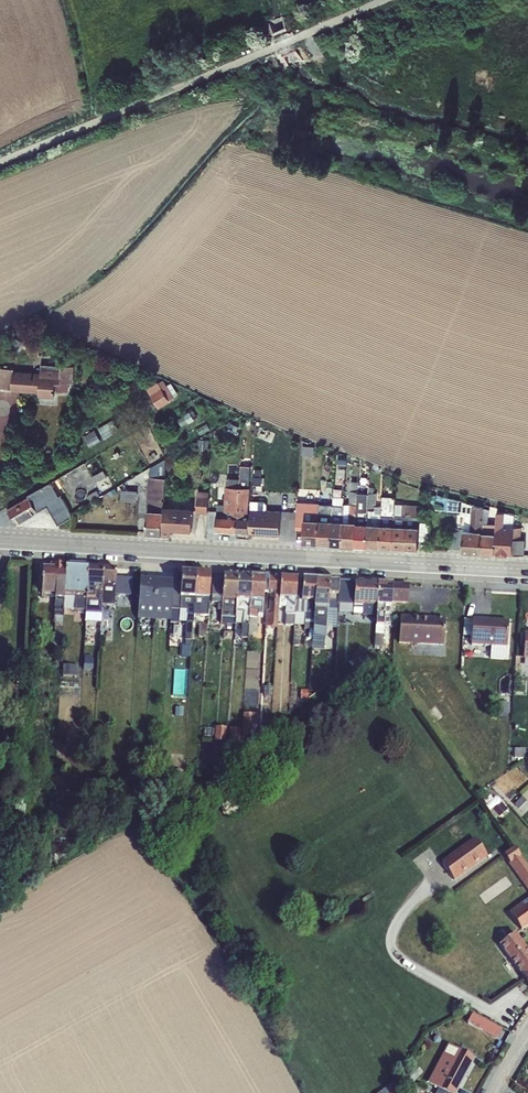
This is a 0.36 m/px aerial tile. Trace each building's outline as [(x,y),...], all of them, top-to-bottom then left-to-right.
[(41,372),(13,370),(12,389),(12,390),(39,392),(39,396),(55,396),(55,391),(69,392),(69,383),(73,383),(74,366),(50,364),(49,375),(41,374),(41,372)] [(12,389),(13,370),(13,369),(0,368),(0,388),(12,389)] [(158,382),(147,389),(159,408),(170,401),(170,400),(174,397),(163,380),(159,382),(158,382)] [(184,415),(182,416),(187,424),(189,423),(190,425),(195,422),(194,419),(197,417),(193,410),(190,412),(189,411),(184,415)] [(113,419),(98,428),(104,439),(119,431),(113,419)] [(198,429),(201,435),(210,429),(207,423),(198,429)] [(94,431),(84,437),(87,441),(97,435),(94,431)] [(97,435),(87,441),(90,446),(101,440),(97,434),(97,435)] [(209,440),(199,439),(198,451),(209,452),(209,440)] [(97,456),(84,463),(101,496),(116,487),(97,456)] [(227,478),(226,486),(238,487),(249,487),(250,466),(241,465),(240,478),(227,478)] [(147,510),(163,511),(163,506),(165,475),(149,475),(147,510)] [(59,477),(28,495),(29,496),(38,511),(47,506),(58,524),(71,516),(71,513),(78,509),(59,477)] [(359,501),(357,500),(356,521),(356,523),(367,523),(368,510),(369,487),(370,478),(362,477),(359,501)] [(344,503),(343,521),(356,521),(357,500),(358,491),(357,490),(358,481),(351,481),(350,504),(344,503)] [(235,532),(238,487),(226,486),(225,504),(224,514),(217,513),(216,531),(235,532)] [(235,532),(249,533),(250,516),(249,515),(249,509),(250,487),(249,487),(238,487),(235,532)] [(369,487),(368,510),(367,523),(381,524),(381,506),(376,506),(377,493),(373,493),(374,487),(369,487)] [(209,490),(198,490),(196,511),(208,512),(209,490)] [(137,491),(121,491),(121,501),(137,501),(137,491)] [(320,499),(319,502),(320,503),(319,519),(320,519),(332,520),(332,505),(331,505),(332,493),(323,492),(323,499),(320,499)] [(465,511),(464,529),(482,531),(484,507),(482,507),(466,504),(466,502),(438,494),(436,509),(465,511)] [(29,496),(7,509),(16,524),(38,511),(29,496)] [(382,496),(381,506),(381,524),(394,525),(395,505),(389,504),(389,496),(382,496)] [(333,497),(332,505),(332,520),(343,521),(344,503),(344,497),(333,497)] [(304,529),(305,519),(305,501),(297,501),(296,528),(304,529)] [(305,501),(305,519),(319,519),(320,503),(319,502),(305,501)] [(395,504),(395,505),(394,525),(419,527),(420,521),(420,505),(395,504)] [(484,504),(482,507),(484,507),(482,531),(482,532),(496,533),(496,524),(487,524),(490,506),(484,504)] [(163,511),(162,534),(171,535),(171,529),(193,530),(194,507),(163,506),(163,511)] [(250,516),(249,533),(279,535),(281,511),(249,509),(249,515),(250,516)] [(146,533),(162,534),(163,511),(147,510),(146,533)] [(495,553),(512,554),(514,527),(514,526),(513,526),(505,525),(506,512),(497,512),(496,524),(496,533),(495,542),(496,543),(495,553)] [(514,514),(506,512),(505,525),(513,526),(514,514)] [(318,543),(320,519),(319,519),(305,519),(304,529),(303,543),(318,543)] [(331,544),(332,520),(320,519),(318,543),(331,544)] [(342,545),(343,521),(332,520),(331,544),(342,545)] [(355,545),(356,523),(356,521),(343,521),(342,545),(355,545)] [(430,522),(420,521),(419,527),(419,540),(429,541),(430,522)] [(366,546),(367,523),(356,523),(355,545),(366,546)] [(379,547),(381,524),(367,523),(366,546),(379,547)] [(379,547),(393,548),(394,525),(381,524),(379,547)] [(419,527),(394,525),(393,548),(418,549),(419,540),(419,527)] [(522,527),(514,527),(512,554),(525,555),(525,539),(521,539),(522,527)] [(480,553),(482,532),(482,531),(464,529),(463,552),(480,553)] [(480,553),(495,553),(496,543),(495,542),(496,533),(482,532),(480,553)] [(64,596),(66,566),(51,565),(51,569),(43,568),(41,595),(55,595),(55,598),(64,599),(64,596)] [(86,597),(88,567),(66,566),(64,596),(86,597)] [(103,584),(104,568),(88,567),(86,597),(86,600),(95,600),(95,592),(103,592),(103,584)] [(116,568),(104,568),(103,584),(114,585),(115,585),(116,568)] [(132,569),(116,568),(115,585),(114,585),(114,595),(131,595),(132,569)] [(225,571),(223,575),(238,576),(251,576),(269,577),(280,578),(298,579),(303,579),(317,580),(330,581),(331,578),(225,571)] [(181,582),(180,597),(194,598),(196,573),(182,572),(181,582)] [(210,573),(196,573),(194,598),(195,598),(209,599),(210,573)] [(222,599),(223,575),(213,574),(212,602),(222,603),(222,599)] [(236,600),(238,576),(223,575),(222,599),(236,600)] [(250,601),(251,576),(238,576),(236,600),(250,601)] [(268,592),(269,577),(251,576),(250,601),(263,601),(264,601),(264,594),(268,594),(268,592)] [(279,593),(280,578),(269,577),(268,592),(271,593),(279,593)] [(296,600),(298,579),(280,578),(279,593),(279,599),(296,600)] [(154,619),(157,581),(140,579),(137,618),(154,619)] [(314,602),(317,580),(303,579),(301,601),(302,601),(314,602)] [(329,595),(330,581),(317,580),(314,602),(314,608),(327,609),(329,609),(329,595)] [(172,609),(174,582),(157,581),(154,619),(171,621),(172,609)] [(338,596),(339,582),(330,581),(329,595),(338,596)] [(180,597),(181,582),(174,582),(172,609),(179,610),(180,597)] [(353,604),(354,582),(339,582),(338,596),(337,606),(346,606),(346,605),(353,605),(353,604)] [(376,606),(378,583),(354,582),(353,604),(376,606)] [(393,584),(378,583),(376,606),(391,606),(392,602),(393,584)] [(409,583),(393,584),(392,602),(408,603),(409,583)] [(114,595),(114,585),(103,584),(103,592),(95,592),(95,600),(86,600),(85,615),(85,622),(101,623),(102,606),(113,606),(114,595)] [(279,599),(279,593),(271,593),(269,614),(266,614),(265,627),(277,628),(279,607),(279,599)] [(86,597),(64,596),(64,599),(64,610),(75,611),(75,614),(85,615),(86,600),(86,597)] [(180,597),(179,610),(179,622),(186,623),(185,640),(191,640),(192,623),(193,624),(194,616),(195,598),(194,598),(180,597)] [(64,610),(64,599),(55,598),(53,639),(53,650),(62,650),(64,610)] [(208,617),(209,599),(195,598),(194,616),(208,617)] [(235,624),(236,600),(222,599),(222,603),(221,624),(235,624)] [(296,600),(279,599),(279,607),(286,608),(285,625),(294,626),(295,613),(296,600)] [(249,620),(250,601),(236,600),(235,624),(242,625),(241,639),(248,639),(249,620)] [(263,601),(250,601),(249,620),(248,639),(248,643),(253,643),(253,634),(257,634),(258,619),(262,619),(263,601)] [(314,608),(314,602),(302,601),(301,612),(306,612),(305,630),(313,630),(314,608)] [(362,616),(376,616),(376,606),(353,604),(353,605),(353,613),(362,614),(362,616)] [(391,606),(376,606),(376,616),(375,647),(383,647),(384,626),(390,627),(391,606)] [(327,609),(314,608),(313,630),(312,649),(324,650),(324,649),(335,649),(336,634),(326,634),(327,609)] [(348,609),(339,608),(338,618),(348,619),(348,609)] [(400,616),(398,643),(443,646),(445,619),(400,616)] [(471,632),(470,644),(506,648),(508,621),(464,618),(463,631),(471,632)] [(207,625),(199,625),(198,637),(206,637),(207,625)] [(75,649),(66,647),(63,655),(73,658),(75,653),(74,652),(75,649)] [(361,652),(351,658),(357,667),(367,660),(361,652)] [(93,656),(85,655),(83,670),(93,670),(93,669),(94,669),(95,660),(92,660),(93,656)] [(78,665),(63,664),(63,674),(77,675),(78,665)] [(273,687),(264,687),(264,695),(272,695),(273,687)] [(511,703),(497,702),(496,713),(498,713),(497,717),(506,718),(506,713),(510,714),(511,703)] [(242,739),(247,739),(248,735),(253,734),(254,731),(257,731),(258,714),(243,714),(242,739)] [(216,726),(215,729),(215,737),(214,741),(226,742),(227,727),(216,726)] [(215,737),(215,729),(204,728),(203,736),(215,737)] [(241,729),(229,729),(228,742),(240,742),(241,729)] [(69,751),(61,750),(60,758),(68,760),(69,751)] [(183,771),(170,770),(169,788),(182,789),(183,771)] [(161,786),(158,786),(157,797),(165,798),(165,787),(165,786),(161,786)] [(502,802),(490,812),(496,819),(508,808),(502,802)] [(441,861),(455,880),(489,856),(475,837),(441,861)] [(514,848),(504,855),(526,885),(524,886),(527,892),(527,866),(514,848)] [(523,908),(516,899),(505,907),(522,930),(527,926),(527,904),(523,908)] [(517,933),(499,945),(527,983),(527,949),(517,933)] [(472,1012),(467,1023),(498,1040),(503,1029),(472,1012)] [(438,1088),(459,1049),(449,1044),(428,1083),(438,1088)] [(447,1092),(457,1092),(476,1058),(459,1049),(438,1088),(447,1092)] [(415,1066),(404,1077),(412,1084),(423,1073),(415,1066)]
